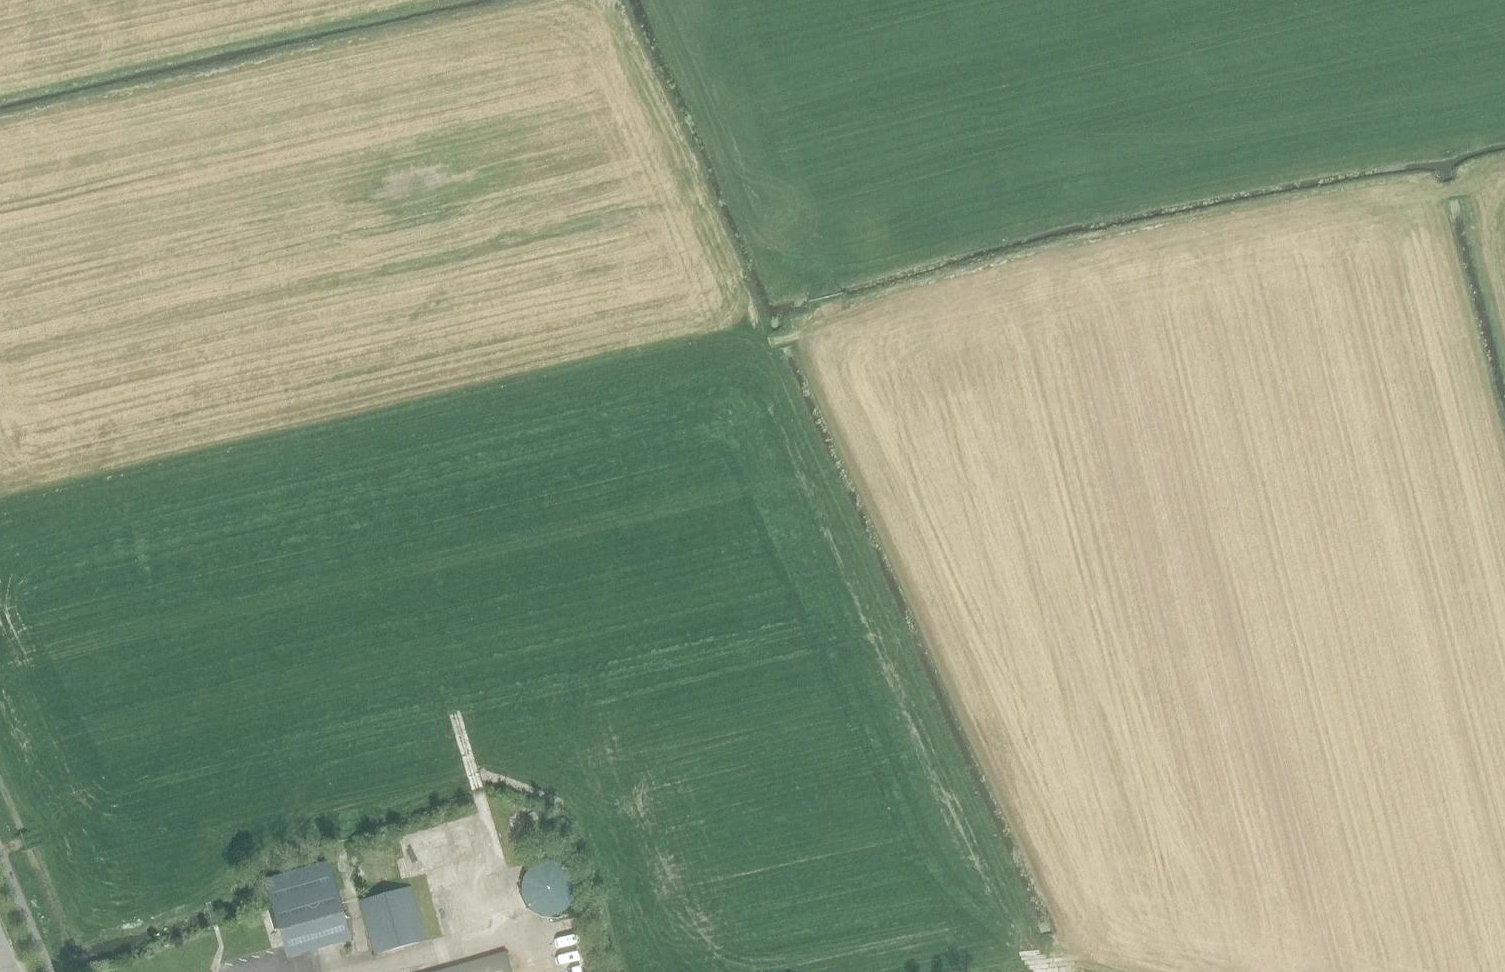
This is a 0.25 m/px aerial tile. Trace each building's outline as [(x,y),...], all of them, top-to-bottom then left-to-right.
[(527,872),(524,877),(523,880),(522,884),(522,887),(522,890),(522,894),(523,899),(526,904),(527,906),(530,908),(533,911),(538,914),(543,916),(549,916),(553,916),(558,915),(562,913),(566,910),(571,905),(574,899),(575,896),(576,892),(576,891),(576,889),(576,888),(576,886),(576,883),(575,880),(572,874),(568,870),(564,866),(559,863),(554,862),(549,861),(546,862),(538,864),(532,867),(527,872)] [(289,957),(350,939),(328,862),(266,880),(289,957)] [(375,955),(425,941),(410,887),(360,901),(375,955)] [(441,971),(510,971),(505,954),(441,971)]
